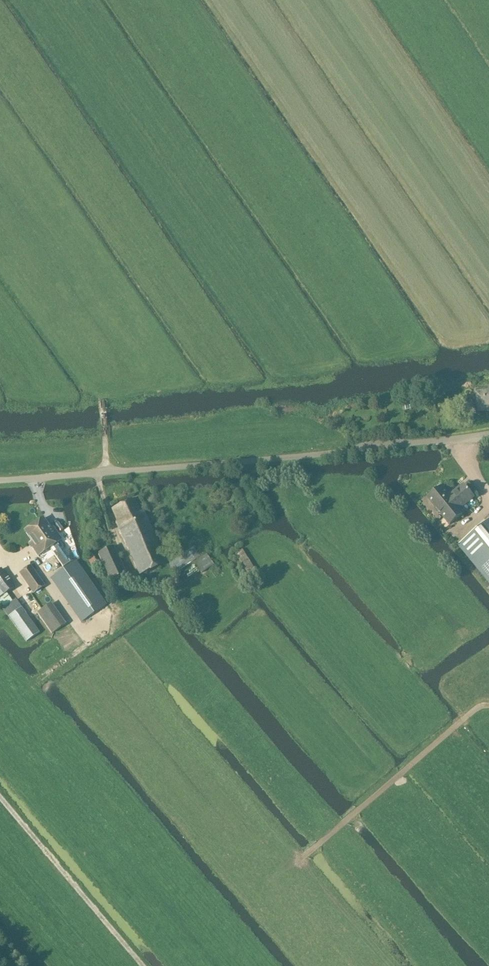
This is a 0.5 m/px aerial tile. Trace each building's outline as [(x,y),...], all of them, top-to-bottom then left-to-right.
[(476,391),(479,412),(488,410),(488,389),(476,391)] [(464,513),(460,509),(474,497),(464,485),(450,496),(443,487),(429,498),(450,525),(464,513)] [(139,576),(167,564),(151,527),(144,511),(141,513),(135,499),(111,509),(116,520),(117,524),(120,531),(139,576)] [(34,525),(50,548),(61,540),(56,533),(54,534),(43,519),(34,525)] [(460,545),(488,581),(488,521),(460,545)] [(38,556),(50,548),(34,525),(25,531),(32,543),(30,544),(38,556)] [(110,581),(126,575),(114,548),(99,554),(110,581)] [(193,551),(168,566),(173,574),(191,564),(199,559),(193,551)] [(90,557),(88,558),(92,565),(93,565),(97,563),(93,556),(90,557)] [(199,559),(191,564),(196,573),(209,565),(203,557),(199,559)] [(81,622),(106,605),(76,561),(51,578),(81,622)] [(34,593),(44,586),(30,566),(20,573),(34,593)] [(14,587),(1,569),(0,570),(0,602),(5,609),(13,603),(6,593),(14,587)] [(29,594),(20,600),(31,617),(41,610),(29,594)] [(52,634),(65,624),(51,604),(37,613),(52,634)] [(27,642),(39,634),(21,608),(9,617),(21,633),(27,642)]
